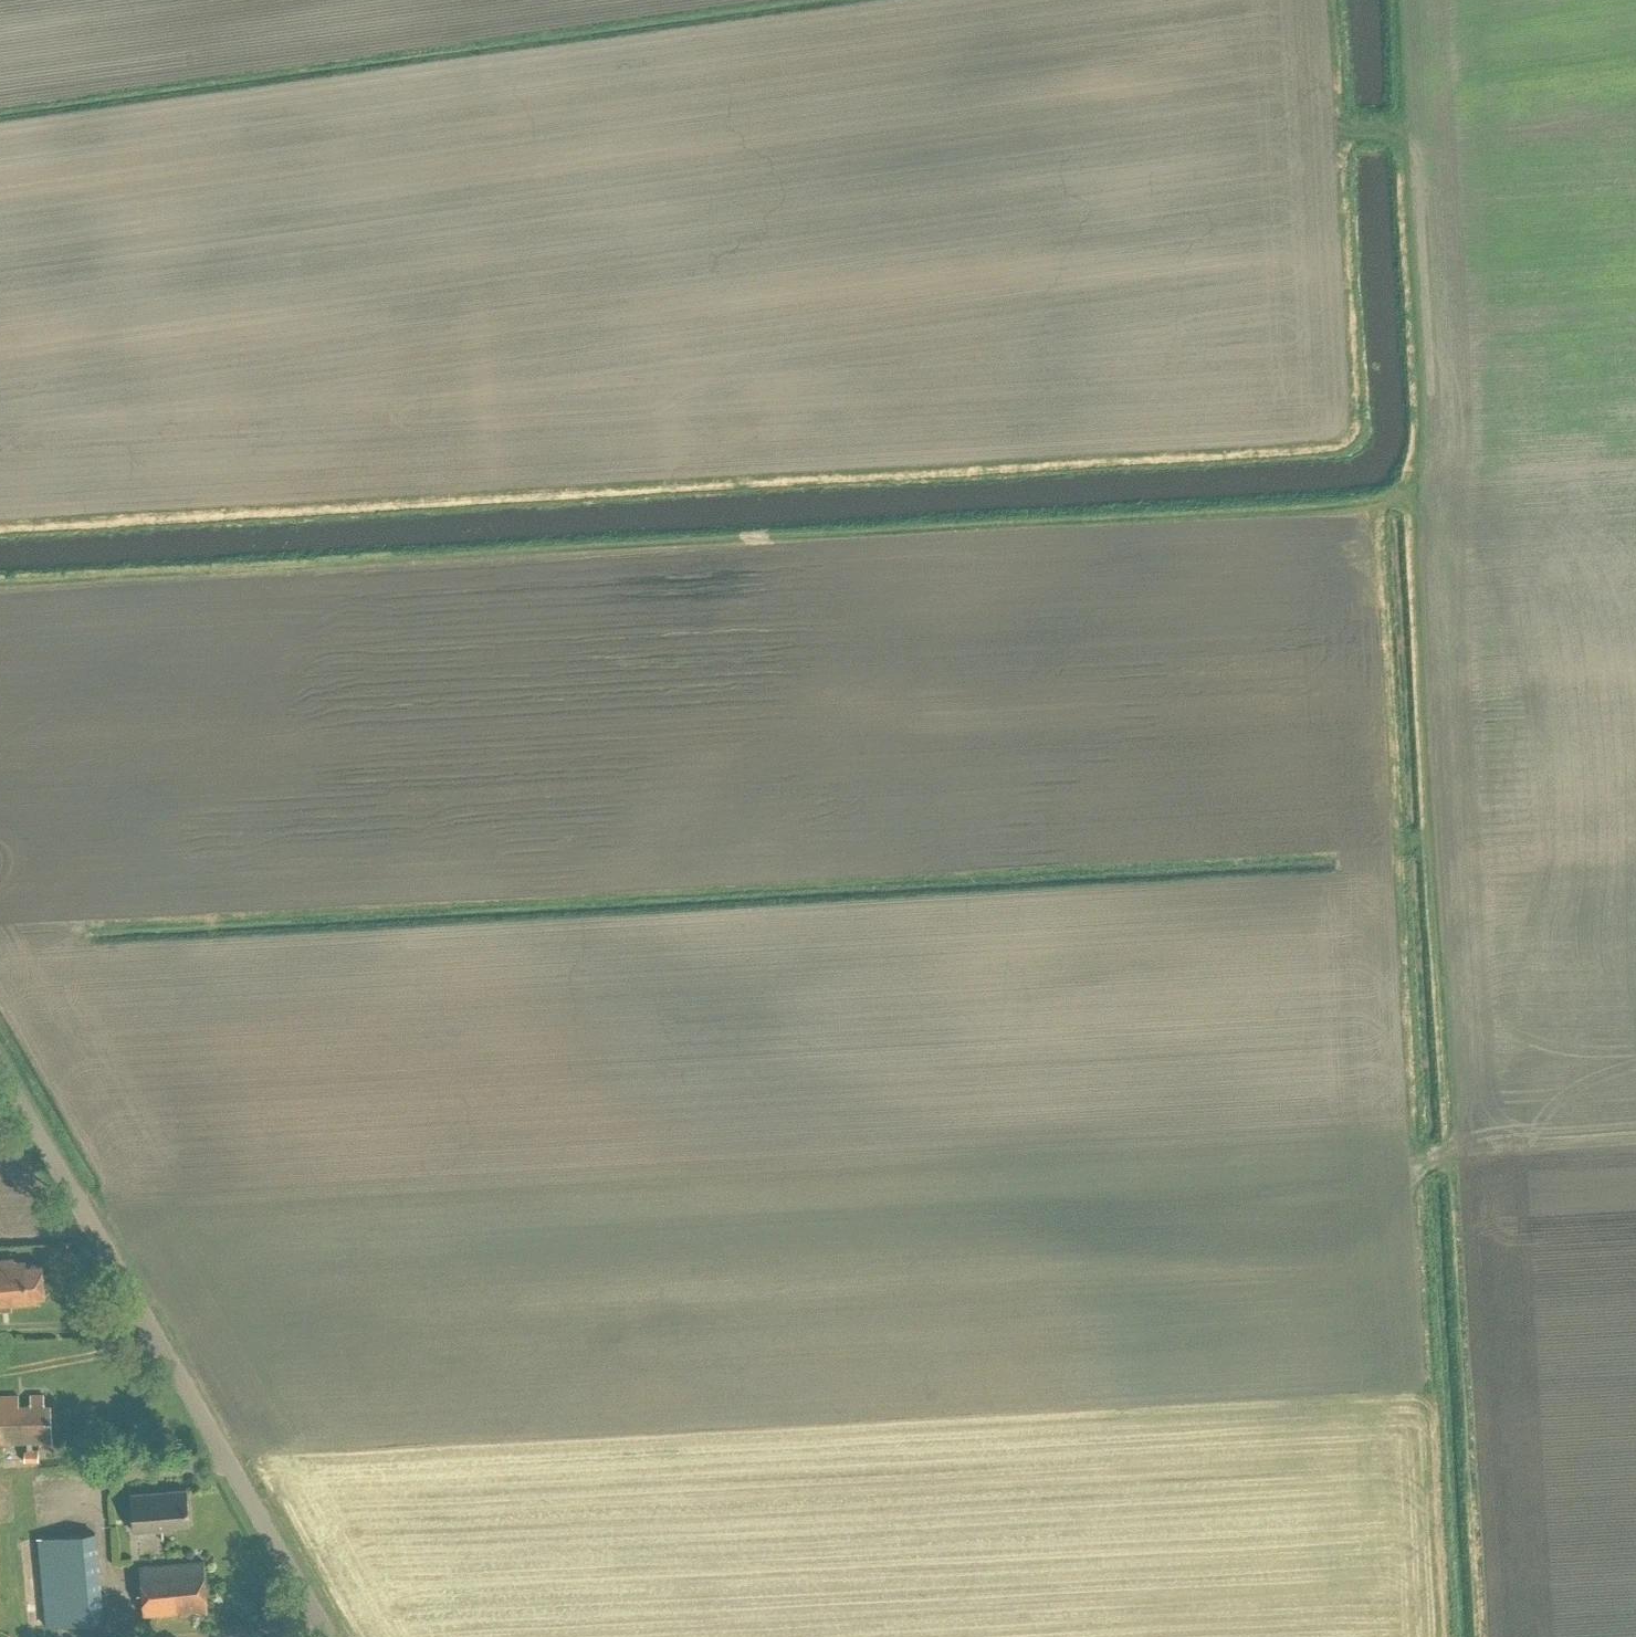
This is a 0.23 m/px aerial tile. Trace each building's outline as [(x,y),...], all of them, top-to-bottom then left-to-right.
[(38,1297),(44,1297),(42,1266),(26,1267),(26,1262),(15,1262),(15,1259),(0,1260),(0,1308),(13,1307),(12,1302),(39,1301),(38,1297)] [(44,1402),(44,1393),(30,1394),(30,1402),(19,1403),(19,1395),(0,1396),(0,1442),(52,1440),(51,1402),(44,1402)] [(24,1460),(39,1460),(39,1448),(24,1448),(24,1460)] [(189,1521),(186,1487),(131,1491),(134,1530),(173,1527),(172,1522),(189,1521)] [(103,1620),(95,1531),(20,1537),(28,1627),(103,1620)] [(208,1610),(203,1560),(139,1565),(143,1616),(208,1610)]
